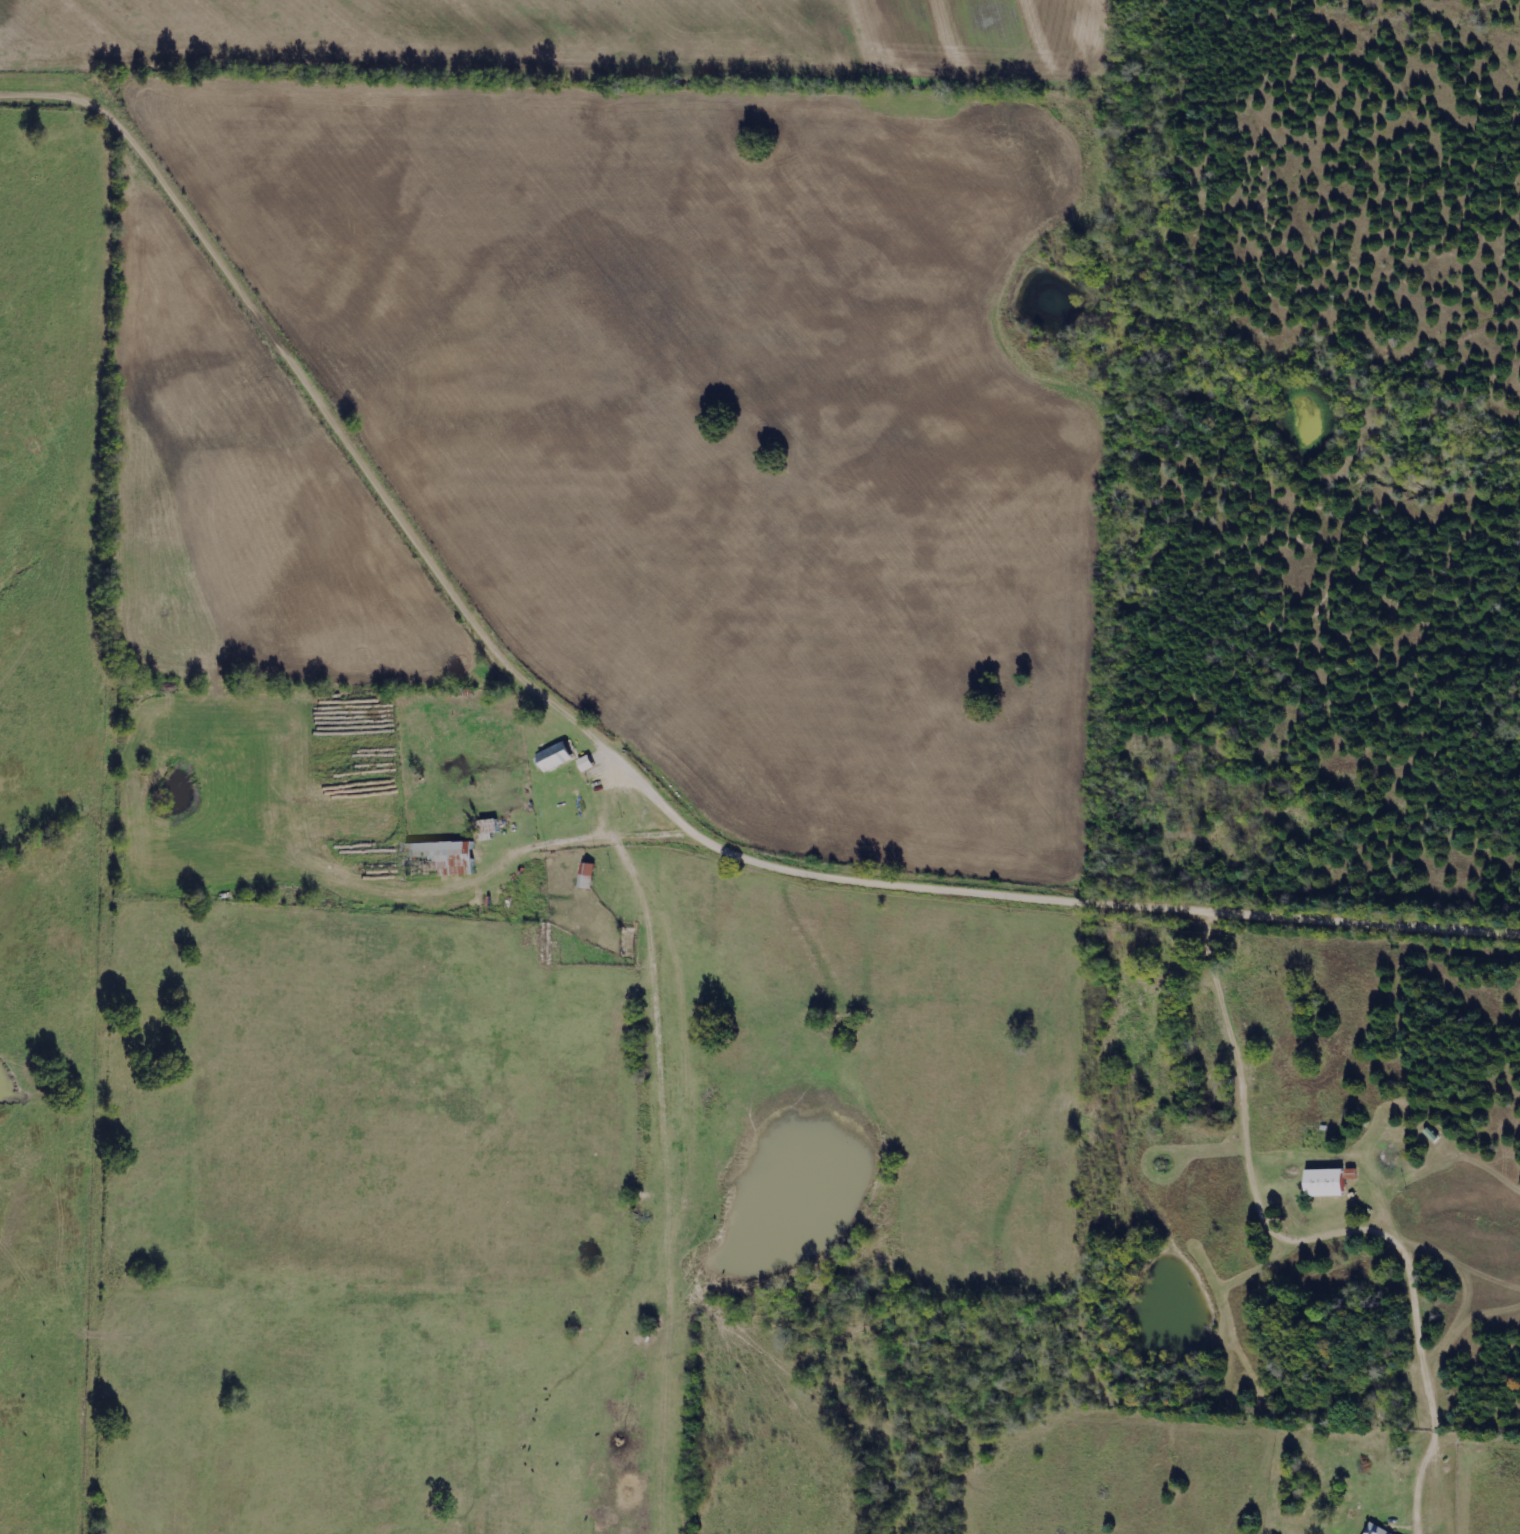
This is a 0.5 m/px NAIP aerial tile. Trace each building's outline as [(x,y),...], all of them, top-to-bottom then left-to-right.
[(575,760),(569,742),(538,753),(544,771),(575,760)] [(585,772),(596,767),(591,756),(580,761),(585,772)] [(475,841),(410,843),(410,858),(442,857),(442,875),(476,874),(475,841)] [(1347,1195),(1347,1168),(1309,1169),(1309,1196),(1347,1195)] [(1372,1522),(1367,1533),(1398,1533),(1372,1522)]
